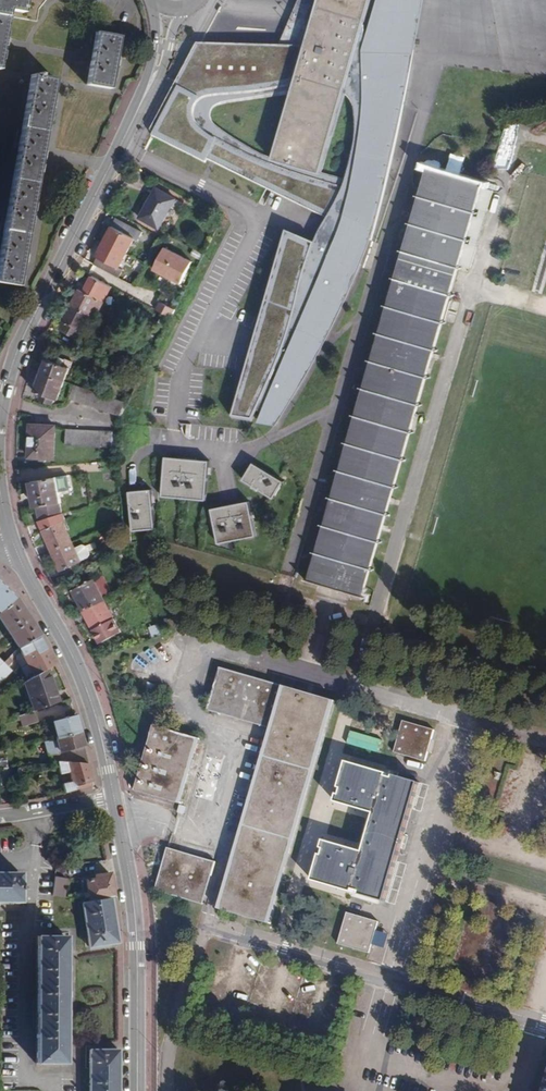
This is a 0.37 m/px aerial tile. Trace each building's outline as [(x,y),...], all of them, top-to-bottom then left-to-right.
[(3,47),(3,42),(4,37),(8,17),(9,10),(23,12),(25,0),(0,0),(0,62),(3,47)] [(294,578),(296,571),(382,273),(414,164),(484,184),(504,118),(545,110),(545,0),(217,0),(130,166),(225,216),(115,447),(125,534),(282,575),(294,578)] [(115,61),(119,37),(105,35),(96,33),(92,55),(92,60),(87,85),(110,89),(115,61)] [(31,75),(0,253),(0,283),(18,286),(23,258),(31,208),(41,156),(49,105),(54,79),(31,75)] [(442,321),(481,186),(428,170),(397,279),(311,575),(309,580),(320,583),(351,593),(362,596),(442,321)] [(157,188),(140,218),(159,229),(176,199),(157,188)] [(139,240),(143,233),(118,219),(113,227),(97,256),(98,257),(94,265),(118,278),(123,270),(119,269),(136,239),(139,240)] [(182,285),(194,263),(166,248),(155,270),(182,285)] [(80,289),(72,305),(92,316),(98,319),(106,302),(104,301),(112,286),(93,275),(84,291),(80,289)] [(161,303),(157,311),(172,320),(177,311),(161,303)] [(92,316),(72,305),(59,329),(78,340),(92,316)] [(46,360),(42,373),(65,381),(70,368),(46,360)] [(65,381),(42,373),(35,391),(44,395),(42,400),(53,405),(55,399),(58,400),(65,381)] [(70,399),(121,416),(128,403),(75,385),(70,399)] [(54,459),(56,426),(30,425),(29,457),(54,459)] [(66,445),(115,447),(114,432),(66,430),(66,445)] [(37,508),(39,521),(62,514),(60,504),(62,504),(57,477),(31,482),(35,508),(37,508)] [(38,521),(51,551),(72,542),(63,522),(65,521),(62,514),(39,521),(38,521)] [(72,542),(51,551),(60,571),(81,562),(72,542)] [(82,610),(103,599),(93,579),(72,591),(82,610)] [(14,599),(3,588),(0,584),(0,611),(14,599)] [(0,611),(0,622),(17,649),(39,636),(26,617),(14,599),(0,611)] [(120,632),(103,599),(82,610),(99,643),(120,632)] [(149,627),(151,636),(159,634),(157,625),(149,627)] [(39,636),(17,649),(33,677),(48,669),(54,665),(47,652),(39,636)] [(3,663),(0,666),(0,682),(11,671),(3,663)] [(221,909),(268,923),(332,701),(220,668),(208,710),(273,729),(221,909)] [(48,669),(33,677),(23,683),(33,711),(59,702),(53,685),(48,669)] [(156,696),(159,687),(147,683),(145,692),(156,696)] [(37,723),(33,711),(18,717),(22,727),(37,723)] [(77,727),(74,715),(52,722),(56,739),(79,733),(77,727)] [(426,762),(434,730),(403,721),(394,753),(426,762)] [(136,791),(179,804),(198,739),(154,725),(136,791)] [(79,733),(56,739),(43,742),(51,762),(57,762),(87,764),(84,751),(79,733)] [(421,782),(348,761),(337,801),(378,813),(367,851),(326,840),(315,880),(387,900),(421,782)] [(91,777),(87,764),(57,762),(60,774),(69,772),(71,782),(62,784),(63,788),(49,792),(50,797),(93,785),(91,777)] [(155,890),(203,904),(215,862),(167,848),(155,890)] [(85,880),(89,901),(110,898),(114,898),(109,873),(93,876),(93,874),(80,876),(81,880),(85,880)] [(0,874),(0,902),(18,902),(18,874),(0,874)] [(53,896),(65,897),(67,879),(55,877),(53,896)] [(89,947),(118,943),(113,918),(110,898),(89,901),(83,903),(89,947)] [(369,953),(378,922),(347,913),(338,944),(369,953)] [(65,937),(36,937),(36,1062),(64,1063),(64,1028),(64,986),(65,958),(65,937)] [(118,1050),(89,1050),(89,1090),(118,1090),(118,1068),(118,1050)]
